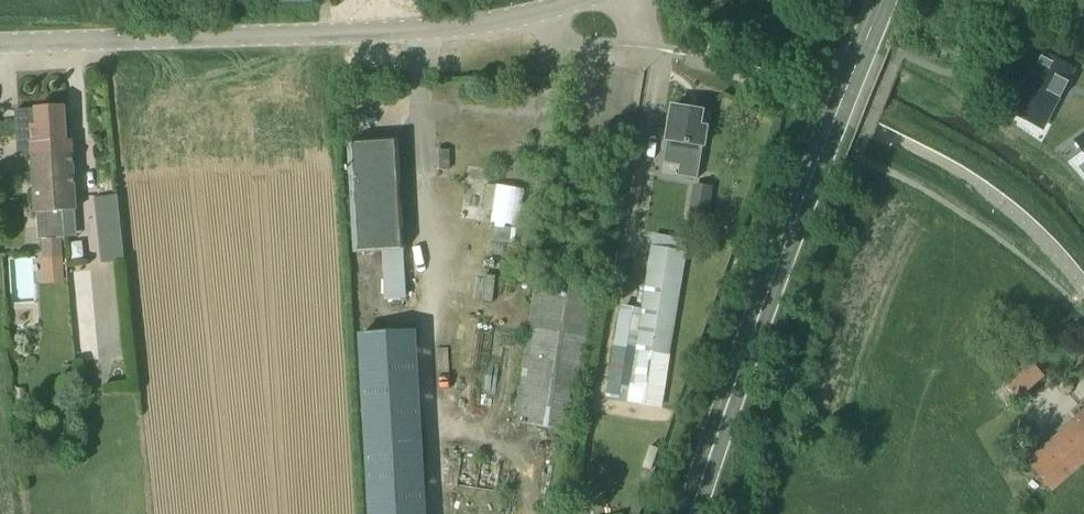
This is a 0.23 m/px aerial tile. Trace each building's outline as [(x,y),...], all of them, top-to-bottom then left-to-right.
[(1015,101),(1046,118),(1074,71),(1043,54),(1015,101)] [(31,155),(70,151),(70,140),(64,140),(62,107),(14,111),(17,156),(31,155)] [(701,111),(673,107),(664,163),(681,166),(680,176),(697,179),(706,127),(699,126),(701,111)] [(1075,140),(1083,153),(1083,134),(1075,140)] [(399,139),(350,141),(348,141),(353,253),(382,252),(401,251),(404,251),(399,139)] [(70,151),(31,155),(36,214),(75,210),(70,151)] [(693,184),(688,212),(707,216),(712,187),(693,184)] [(504,186),(495,185),(485,238),(504,242),(513,244),(515,232),(519,233),(526,189),(504,186)] [(118,197),(94,200),(102,265),(126,262),(118,197)] [(75,210),(36,214),(38,238),(77,235),(75,210)] [(65,282),(62,238),(41,240),(45,283),(65,282)] [(723,261),(672,243),(629,368),(681,386),(723,261)] [(404,251),(401,251),(382,252),(384,300),(406,299),(404,251)] [(72,269),(78,359),(121,356),(116,291),(108,292),(107,283),(98,284),(97,267),(72,269)] [(603,284),(539,274),(536,273),(512,423),(579,434),(603,284)] [(358,336),(369,513),(426,513),(415,333),(358,336)] [(1023,352),(1013,360),(996,374),(1017,400),(1044,378),(1023,352)] [(73,365),(62,366),(63,382),(74,381),(73,365)] [(1050,491),(1083,462),(1083,410),(1025,460),(1050,491)]
